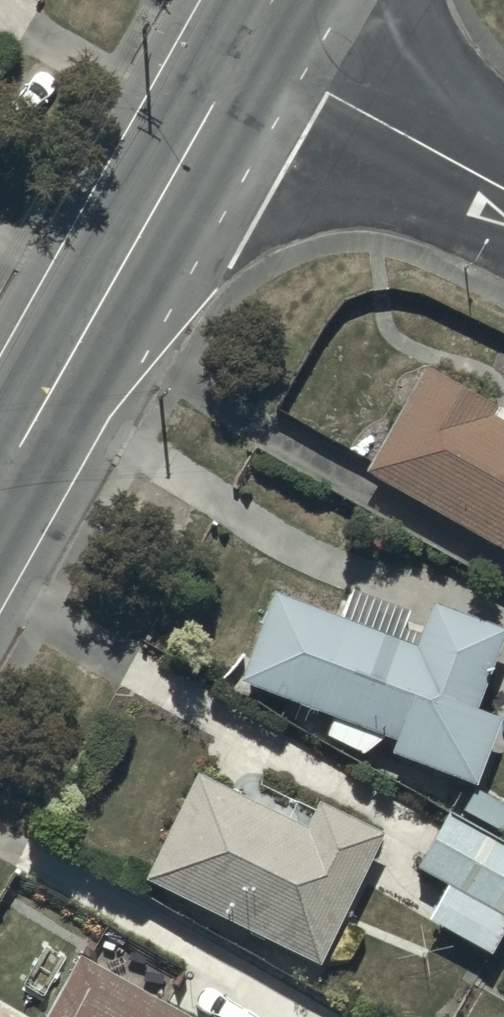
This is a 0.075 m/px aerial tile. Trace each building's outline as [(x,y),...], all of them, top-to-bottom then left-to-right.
[(422,362),(422,363),(365,464),(503,543),(503,420),(485,410),(492,398),(422,362)] [(500,623),(429,597),(414,638),(401,633),(410,607),(349,585),(339,611),(268,584),(236,674),(394,732),(388,746),(473,777),(497,711),(471,701),(500,623)] [(251,797),(195,768),(142,870),(316,959),(383,829),(315,794),(310,804),(294,797),(288,809),(275,803),(280,792),(259,781),(251,797)] [(457,789),(414,861),(446,880),(426,913),(488,950),(503,923),(503,841),(458,814),(469,796),(457,789)] [(78,950),(40,1016),(197,1016),(78,950)]
